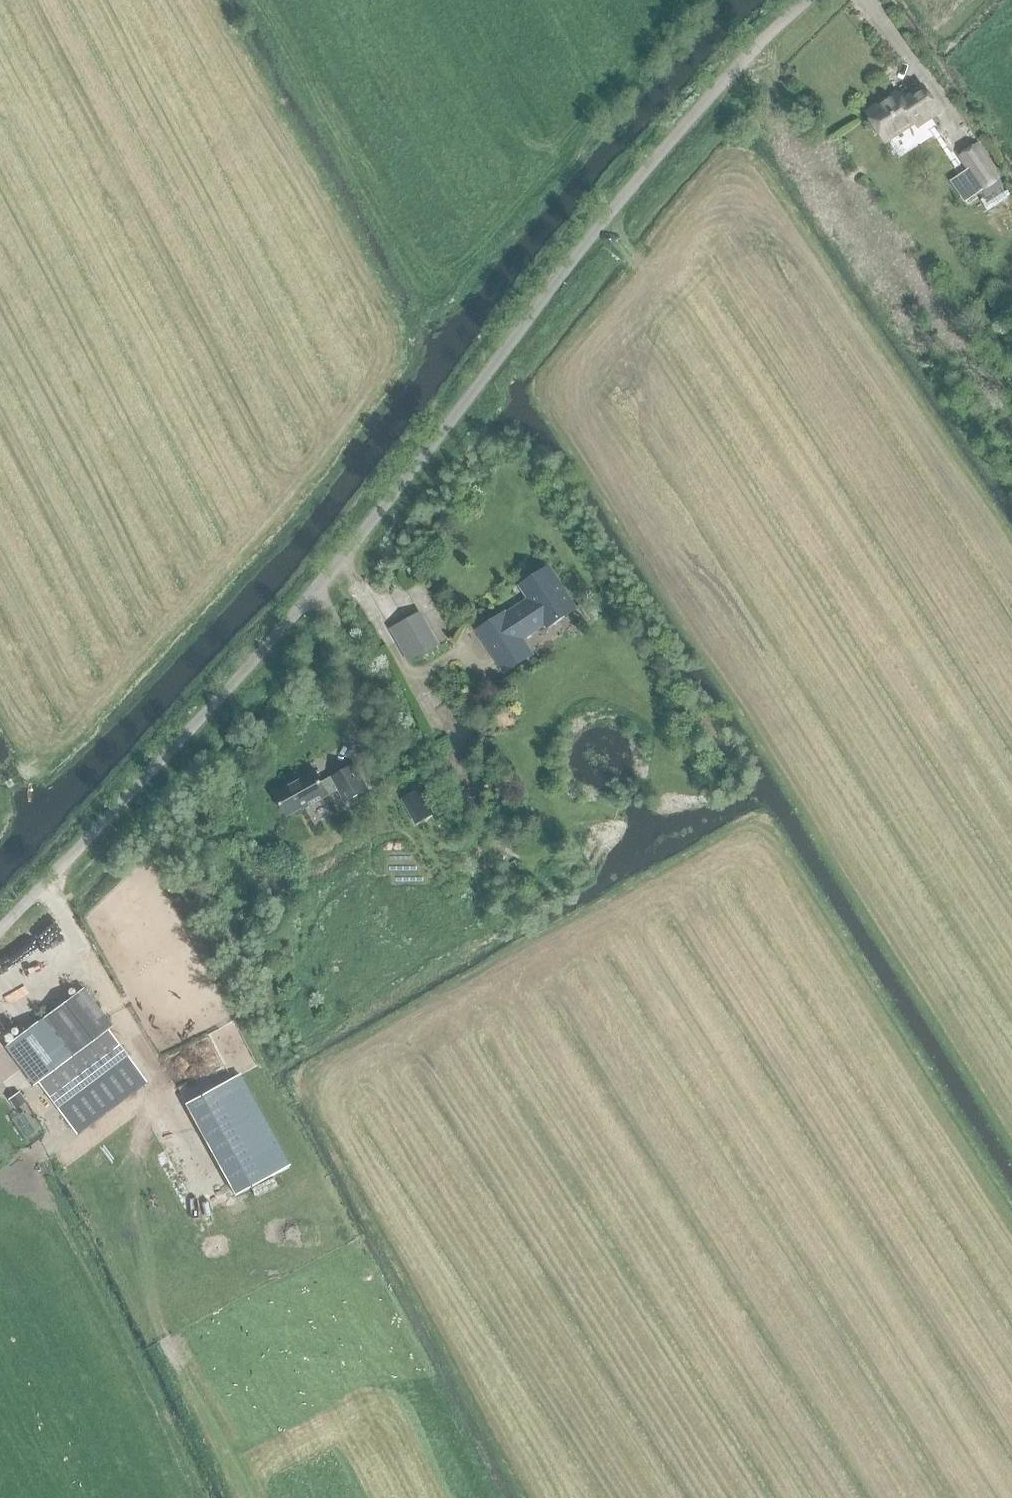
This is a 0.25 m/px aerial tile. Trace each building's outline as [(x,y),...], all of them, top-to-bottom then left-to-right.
[(866,111),(884,139),(914,120),(917,125),(941,110),(924,84),(902,97),(897,90),(866,111)] [(978,143),(958,156),(981,191),(1001,177),(978,143)] [(520,585),(530,599),(506,615),(504,613),(477,630),(505,672),(532,655),(522,639),(545,623),(550,630),(577,613),(548,568),(520,585)] [(389,629),(406,660),(435,644),(418,613),(389,629)] [(367,789),(353,764),(320,782),(312,767),(286,782),(287,784),(272,792),(285,816),(301,807),(302,808),(337,789),(344,802),(367,789)] [(420,789),(402,799),(411,815),(418,811),(424,820),(434,814),(420,789)] [(111,1027),(82,988),(4,1047),(34,1086),(38,1083),(57,1109),(127,1056),(107,1030),(111,1027)] [(19,1092),(8,1099),(15,1109),(26,1102),(19,1092)]
